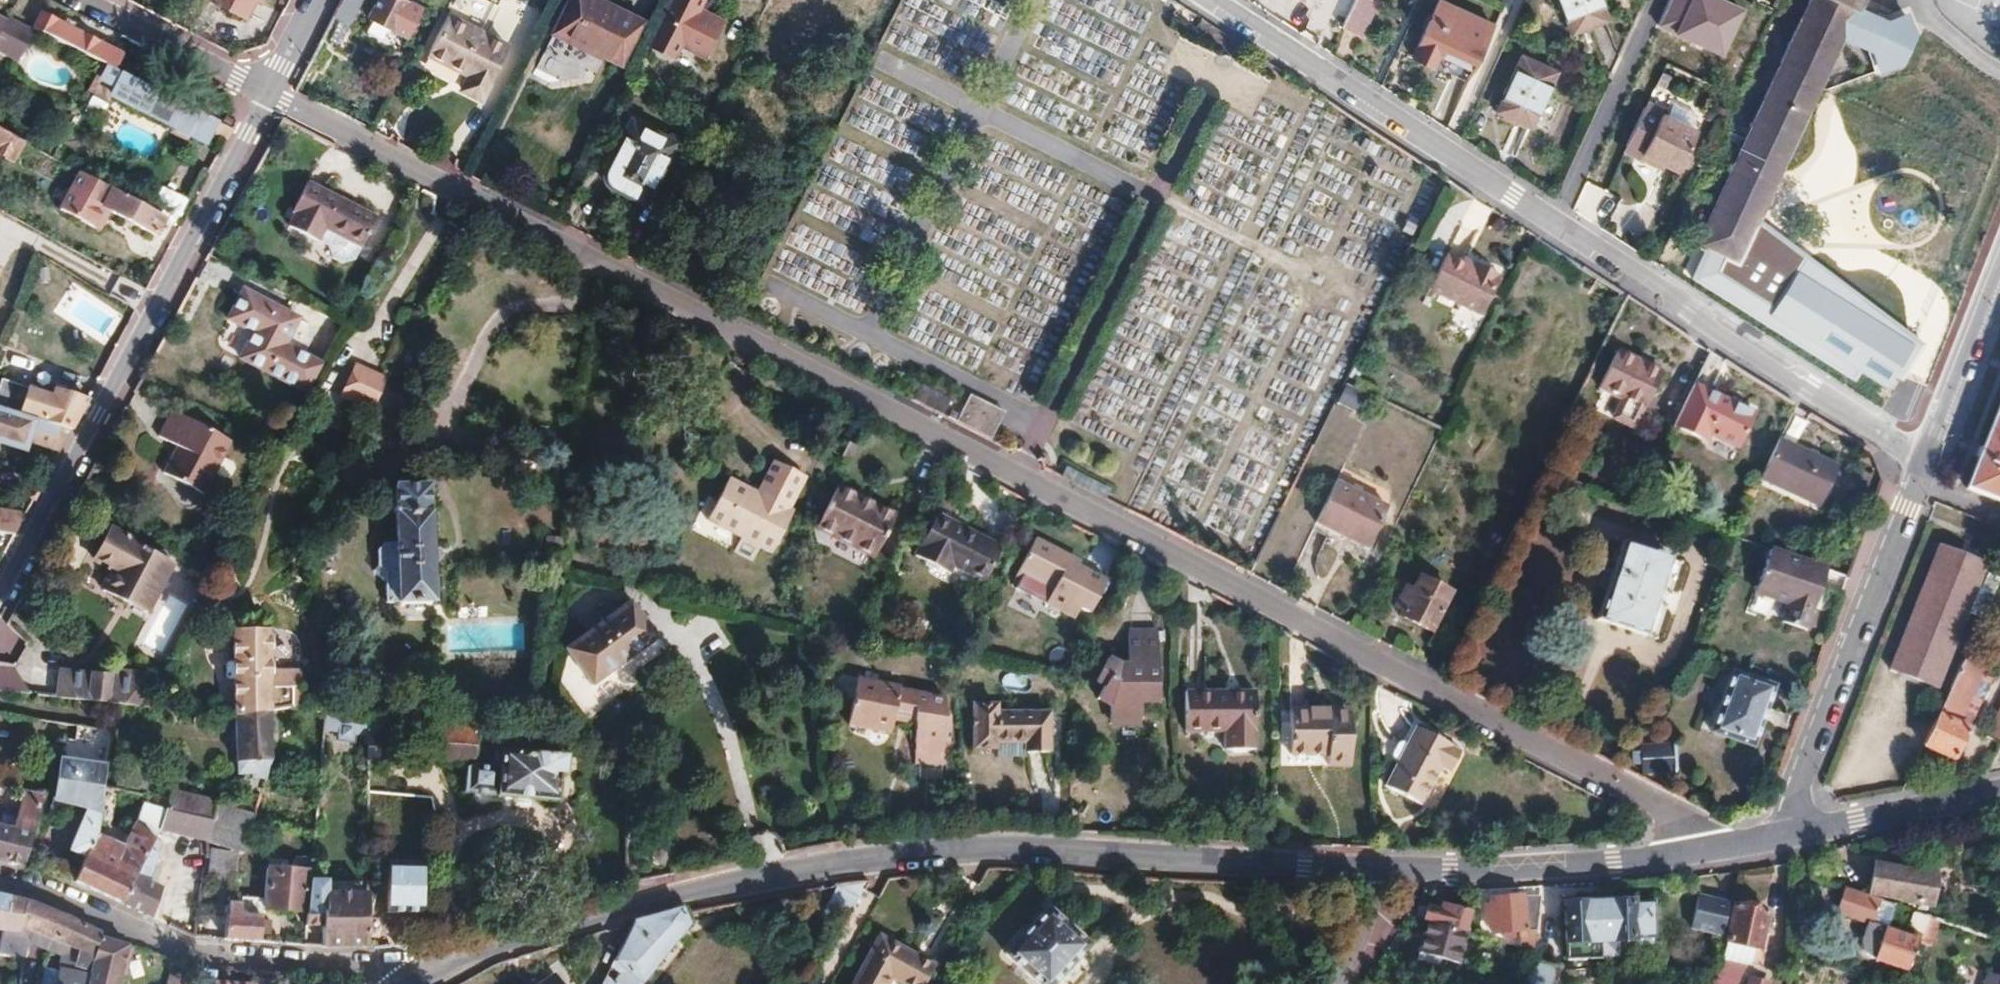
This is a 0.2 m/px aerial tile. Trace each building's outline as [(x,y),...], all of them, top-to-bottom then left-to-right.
[(19,21),(28,2),(25,0),(15,0),(8,15),(19,21)] [(222,1),(219,7),(240,19),(250,2),(257,5),(259,0),(220,0),(222,1)] [(352,0),(339,0),(333,11),(344,17),(352,0)] [(365,18),(392,31),(405,2),(401,0),(374,0),(365,18)] [(496,8),(501,0),(482,0),(496,8)] [(644,15),(614,0),(571,0),(557,28),(621,60),(644,15)] [(644,46),(670,59),(677,46),(702,59),(721,22),(696,9),(701,0),(667,0),(644,46)] [(1348,23),(1367,32),(1383,0),(1359,0),(1348,23)] [(1434,60),(1469,76),(1494,21),(1451,0),(1438,0),(1408,65),(1427,74),(1434,60)] [(1572,29),(1606,16),(1600,0),(1562,0),(1572,29)] [(1721,0),(1669,0),(1655,30),(1722,60),(1744,10),(1721,0)] [(1744,257),(1848,28),(1881,43),(1885,64),(1910,52),(1921,25),(1913,4),(1892,13),(1864,0),(1811,0),(1703,238),(1744,257)] [(41,8),(28,2),(19,21),(31,27),(40,10),(41,8)] [(122,52),(40,10),(31,27),(32,28),(33,28),(99,62),(113,69),(122,52)] [(8,15),(5,21),(0,31),(0,51),(17,59),(33,28),(32,28),(31,27),(19,21),(8,15)] [(475,107),(502,54),(442,24),(422,62),(462,82),(455,97),(475,107)] [(146,49),(128,39),(122,52),(113,69),(131,78),(146,49)] [(1557,67),(1523,52),(1499,106),(1533,122),(1557,67)] [(1462,91),(1469,76),(1434,60),(1427,74),(1462,91)] [(99,62),(96,68),(102,72),(100,78),(114,84),(109,95),(200,142),(207,128),(212,130),(211,133),(224,139),(230,129),(131,78),(113,69),(99,62)] [(1647,100),(1629,140),(1644,147),(1662,107),(1647,100)] [(1644,147),(1641,152),(1663,162),(1665,158),(1679,164),(1697,124),(1662,107),(1644,147)] [(641,205),(650,187),(642,182),(663,138),(627,121),(602,172),(601,176),(601,180),(603,184),(606,187),(641,205)] [(9,162),(20,143),(0,132),(0,157),(9,162)] [(1519,154),(1522,136),(1507,134),(1505,152),(1519,154)] [(663,138),(642,182),(650,187),(673,143),(663,138)] [(58,203),(57,208),(91,225),(102,205),(113,211),(154,233),(162,218),(75,171),(67,187),(61,189),(56,197),(58,203)] [(319,227),(357,247),(371,219),(303,183),(288,211),(292,213),(286,226),(312,240),(319,227)] [(113,211),(102,205),(91,225),(102,231),(113,211)] [(1450,247),(1434,281),(1486,306),(1506,268),(1479,256),(1477,260),(1450,247)] [(1587,271),(1597,277),(1601,270),(1591,264),(1587,271)] [(285,343),(297,325),(243,297),(227,326),(251,339),(238,364),(266,378),(272,370),(285,343)] [(1648,401),(1667,362),(1622,340),(1602,380),(1625,390),(1616,410),(1636,418),(1645,399),(1648,401)] [(319,360),(285,343),(272,370),(306,387),(319,360)] [(386,376),(354,360),(341,388),(373,404),(386,376)] [(1739,444),(1756,411),(1696,379),(1675,421),(1707,437),(1711,430),(1739,444)] [(1371,393),(1349,381),(1339,399),(1362,410),(1371,393)] [(918,385),(910,400),(940,415),(948,400),(918,385)] [(69,428),(85,399),(52,388),(48,402),(0,387),(0,407),(56,425),(69,428)] [(1002,411),(968,393),(957,414),(953,422),(989,440),(1002,411)] [(1966,486),(1999,501),(1999,401),(1966,486)] [(25,451),(29,441),(57,450),(69,428),(56,425),(0,407),(0,443),(25,451)] [(953,422),(957,414),(950,411),(946,418),(953,422)] [(219,466),(227,450),(167,420),(153,447),(172,456),(160,482),(201,502),(212,481),(218,468),(219,466)] [(1822,499),(1840,461),(1780,432),(1763,467),(1792,481),(1790,485),(1822,499)] [(852,452),(844,448),(838,461),(846,465),(852,452)] [(786,510),(802,478),(769,462),(753,494),(725,479),(703,523),(737,540),(731,553),(751,564),(757,551),(768,556),(790,512),(786,510)] [(219,466),(218,468),(212,481),(222,486),(227,484),(231,476),(229,471),(219,466)] [(1336,478),(1315,520),(1365,545),(1387,503),(1336,478)] [(425,603),(424,485),(391,486),(391,543),(378,543),(371,552),(371,568),(378,584),(378,604),(425,603)] [(869,563),(890,523),(831,494),(812,533),(869,563)] [(12,534),(23,514),(0,510),(0,533),(12,534)] [(975,591),(993,557),(927,523),(904,566),(940,586),(945,576),(975,591)] [(144,614),(171,562),(106,529),(92,558),(113,569),(102,591),(144,614)] [(1666,557),(1619,541),(1593,618),(1642,634),(1666,557)] [(1065,565),(1067,560),(1032,543),(1010,586),(1017,591),(1024,579),(1051,593),(1043,610),(1071,624),(1077,613),(1087,619),(1104,585),(1065,565)] [(1830,568),(1773,548),(1757,593),(1790,604),(1782,623),(1805,631),(1830,568)] [(1971,583),(1930,566),(1889,668),(1929,684),(1961,608),(1967,611),(1977,588),(1970,585),(1971,583)] [(1448,591),(1416,576),(1410,588),(1402,584),(1398,594),(1405,600),(1398,615),(1429,629),(1448,591)] [(654,637),(623,606),(565,661),(595,694),(654,637)] [(1155,698),(1154,626),(1125,626),(1125,666),(1116,667),(1116,659),(1105,654),(1094,675),(1104,681),(1096,697),(1106,704),(1107,719),(1138,718),(1138,698),(1155,698)] [(258,716),(287,714),(288,679),(259,678),(261,636),(226,636),(223,718),(258,716)] [(46,665),(46,655),(28,654),(28,664),(46,665)] [(1705,728),(1746,740),(1768,680),(1725,665),(1705,728)] [(943,737),(942,696),(909,689),(910,686),(856,676),(848,722),(889,730),(892,713),(913,717),(913,761),(945,762),(946,737),(943,737)] [(1254,737),(1253,679),(1183,681),(1183,719),(1225,720),(1225,738),(1254,737)] [(36,709),(126,714),(128,683),(93,681),(92,689),(46,687),(44,701),(15,700),(15,691),(0,690),(0,708),(36,709)] [(1947,687),(1921,743),(1950,756),(1964,726),(1954,722),(1966,696),(1947,687)] [(1997,742),(1999,735),(1999,693),(1980,733),(1997,742)] [(1045,750),(1046,711),(992,710),(992,702),(970,702),(968,746),(992,746),(991,753),(1023,755),(1023,749),(1045,750)] [(1349,766),(1348,710),(1288,711),(1290,756),(1326,755),(1327,767),(1349,766)] [(258,716),(223,718),(226,766),(231,767),(232,780),(239,780),(239,786),(254,788),(261,763),(258,716)] [(355,720),(313,716),(312,734),(326,735),(326,741),(341,743),(342,737),(356,738),(355,720)] [(396,725),(396,724),(355,720),(356,738),(356,762),(364,761),(371,758),(377,755),(383,750),(388,745),(392,739),(395,732),(396,725)] [(464,756),(465,730),(420,726),(431,759),(452,760),(464,756)] [(1459,749),(1413,726),(1404,743),(1396,761),(1383,786),(1421,806),(1439,769),(1447,774),(1459,749)] [(1396,761),(1404,743),(1400,741),(1396,743),(1390,754),(1392,759),(1396,761)] [(1636,751),(1638,777),(1672,774),(1669,749),(1636,751)] [(489,772),(457,771),(456,799),(548,803),(548,776),(554,776),(555,757),(490,754),(489,772)] [(98,797),(99,778),(53,776),(52,796),(46,796),(44,814),(75,827),(67,849),(86,857),(94,837),(98,797)] [(20,790),(10,826),(0,823),(0,861),(22,865),(40,795),(20,790)] [(150,803),(148,813),(207,825),(210,809),(210,808),(166,798),(163,806),(150,803)] [(240,854),(244,838),(248,819),(210,809),(207,825),(204,839),(240,854)] [(148,813),(140,811),(136,826),(124,849),(94,837),(86,857),(76,882),(145,913),(157,884),(145,878),(155,857),(153,856),(156,850),(160,851),(163,845),(159,843),(163,833),(203,842),(204,839),(207,825),(148,813)] [(259,822),(248,819),(244,838),(254,840),(259,822)] [(203,863),(202,866),(225,873),(228,861),(203,851),(204,857),(203,863)] [(1871,891),(1916,907),(1915,910),(1922,913),(1924,907),(1929,908),(1937,885),(1879,865),(1871,891)] [(305,880),(305,872),(262,871),(260,900),(259,908),(303,912),(305,880)] [(320,946),(362,946),(361,913),(360,888),(341,888),(341,896),(319,896),(319,879),(305,880),(303,912),(303,914),(302,925),(320,925),(320,946)] [(823,886),(809,915),(830,925),(851,880),(823,886)] [(1918,944),(1923,926),(1928,914),(1922,913),(1915,910),(1881,899),(1879,902),(1844,890),(1836,913),(1867,925),(1859,951),(1863,956),(1904,971),(1914,942),(1918,944)] [(1724,898),(1694,891),(1687,923),(1716,929),(1724,898)] [(1513,929),(1519,928),(1519,948),(1531,952),(1535,924),(1538,896),(1522,896),(1522,894),(1490,896),(1491,907),(1485,907),(1486,922),(1492,922),(1492,930),(1502,930),(1502,935),(1513,934),(1513,929)] [(21,938),(22,931),(55,943),(53,951),(65,955),(57,983),(85,983),(99,937),(100,934),(84,926),(66,917),(48,910),(29,904),(0,897),(0,934),(21,938)] [(223,938),(256,941),(259,908),(260,900),(241,899),(240,907),(228,906),(223,938)] [(1426,921),(1462,931),(1468,909),(1440,901),(1438,907),(1425,903),(1423,908),(1418,919),(1426,921)] [(1733,903),(1708,981),(1708,983),(1739,983),(1746,974),(1750,961),(1754,944),(1761,947),(1767,927),(1759,926),(1763,911),(1733,903)] [(1561,905),(1563,964),(1597,964),(1596,959),(1593,904),(1561,905)] [(1626,907),(1623,904),(1593,904),(1596,959),(1613,960),(1614,942),(1650,942),(1649,906),(1626,907)] [(1416,906),(1411,917),(1418,919),(1423,908),(1416,906)] [(631,921),(601,983),(639,983),(685,921),(682,914),(678,907),(631,921)] [(1089,946),(1048,910),(1008,956),(1039,983),(1055,983),(1089,946)] [(1448,972),(1452,963),(1462,931),(1426,921),(1413,962),(1437,969),(1448,972)] [(20,948),(21,938),(0,934),(0,945),(20,948)] [(920,962),(865,936),(842,983),(875,983),(879,976),(896,983),(909,983),(920,962)] [(125,971),(131,946),(99,937),(85,983),(115,983),(119,970),(125,971)] [(1757,963),(1761,947),(1754,944),(1750,961),(1757,963)] [(19,958),(20,948),(0,945),(0,954),(19,958)] [(1529,962),(1524,983),(1553,983),(1556,969),(1529,962)] [(515,983),(568,983),(561,969),(542,978),(539,972),(515,983)] [(182,977),(166,975),(165,983),(181,983),(182,977)]
